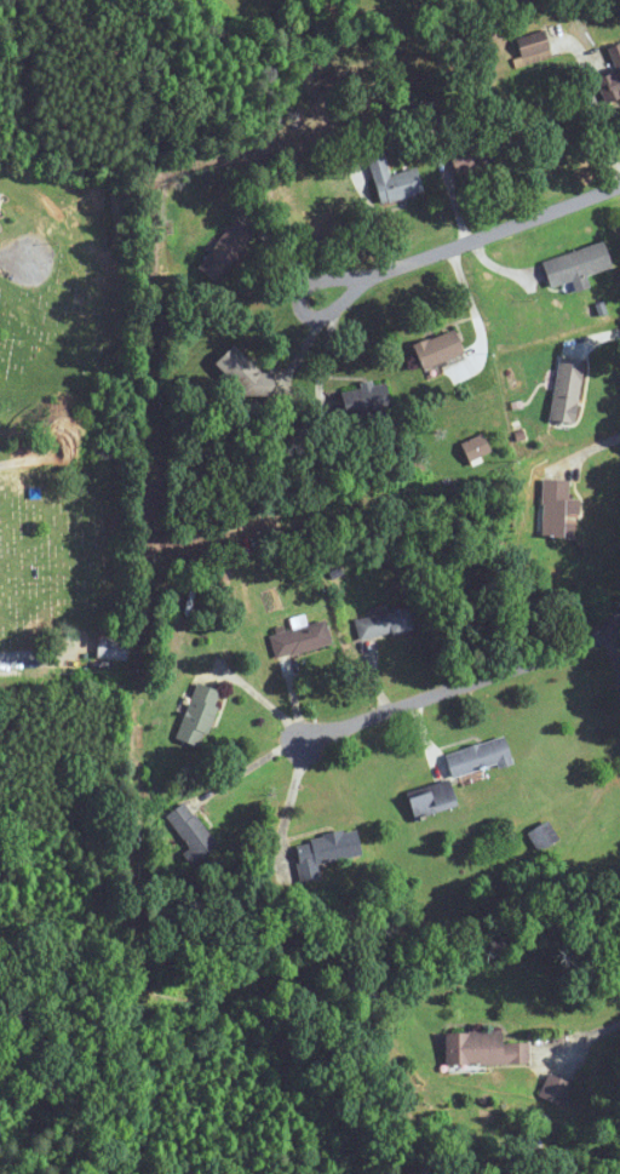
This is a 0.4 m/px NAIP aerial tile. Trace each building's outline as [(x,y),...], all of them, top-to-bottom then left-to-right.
[(549,49),(543,31),(516,39),(522,57),(549,49)] [(613,60),(617,71),(596,79),(605,103),(619,97),(619,58),(613,60)] [(507,159),(500,134),(450,149),(457,174),(507,159)] [(417,169),(389,175),(385,153),(369,156),(379,202),(422,193),(417,169)] [(255,237),(234,221),(196,269),(217,285),(255,237)] [(610,267),(601,242),(541,262),(550,287),(610,267)] [(413,346),(423,370),(462,354),(452,329),(413,346)] [(214,362),(248,402),(269,385),(234,344),(214,362)] [(548,420),(571,424),(582,361),(560,357),(548,420)] [(390,410),(385,382),(340,392),(346,420),(390,410)] [(469,462),(491,452),(483,434),(461,443),(469,462)] [(541,538),(573,539),(573,518),(579,518),(580,500),(568,500),(569,480),(543,480),(541,538)] [(355,620),(360,642),(412,630),(407,608),(355,620)] [(326,622),(306,626),(304,617),(290,620),(292,630),(270,635),(275,658),(331,646),(326,622)] [(97,659),(126,659),(126,642),(97,642),(97,659)] [(177,740),(202,748),(219,691),(194,683),(177,740)] [(445,753),(452,778),(510,762),(504,738),(445,753)] [(456,806),(448,781),(406,795),(414,820),(456,806)] [(214,848),(189,802),(169,812),(193,859),(214,848)] [(558,840),(548,822),(527,833),(538,852),(558,840)] [(302,881),(317,879),(315,865),(360,856),(355,831),(295,842),(302,881)] [(529,1065),(529,1043),(502,1044),(502,1033),(445,1033),(446,1066),(529,1065)] [(573,1084),(549,1074),(539,1097),(563,1107),(573,1084)]
